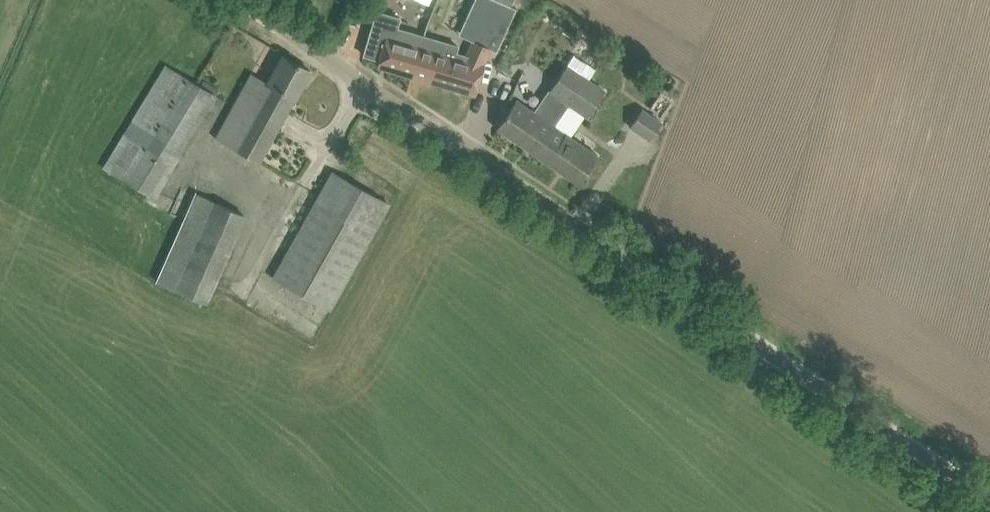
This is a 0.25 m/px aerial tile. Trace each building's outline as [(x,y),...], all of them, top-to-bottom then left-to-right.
[(459,35),(474,42),(490,49),(496,52),(505,34),(516,8),(497,0),(474,0),(459,35)] [(375,9),(362,56),(378,60),(377,65),(475,94),(483,65),(490,49),(474,42),(467,56),(456,52),(458,46),(441,41),(398,29),(398,28),(401,17),(387,13),(375,9)] [(621,63),(623,49),(609,47),(607,61),(621,63)] [(294,98),(301,88),(310,70),(283,56),(268,83),(251,73),(242,91),(215,137),(258,162),(294,98)] [(151,196),(215,94),(165,63),(101,165),(151,196)] [(554,125),(569,104),(587,78),(567,65),(549,91),(557,96),(555,100),(553,98),(541,116),(516,99),(497,128),(534,154),(554,125)] [(587,78),(569,104),(587,117),(605,91),(587,78)] [(662,122),(642,109),(630,126),(650,140),(662,122)] [(579,184),(590,168),(598,155),(554,125),(534,154),(579,184)] [(331,310),(380,222),(390,204),(332,172),(273,277),(331,310)] [(207,304),(246,216),(195,192),(155,281),(207,304)]
